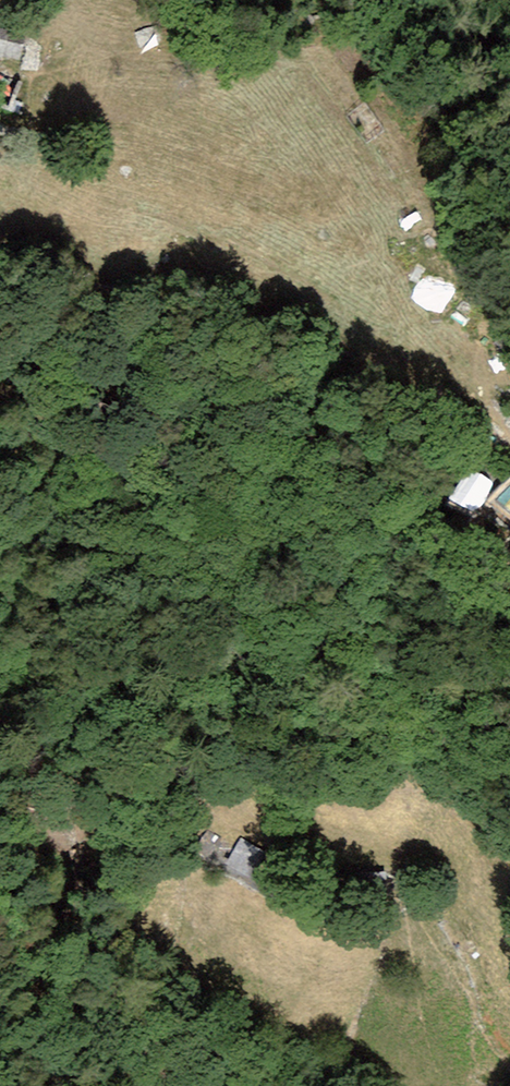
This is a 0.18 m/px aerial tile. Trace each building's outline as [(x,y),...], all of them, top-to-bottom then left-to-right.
[(0,27),(0,56),(19,62),(27,35),(0,27)] [(477,514),(494,482),(467,469),(450,501),(477,514)] [(497,499),(509,511),(509,484),(497,499)] [(223,838),(208,828),(194,848),(209,858),(223,838)] [(276,855),(238,838),(223,872),(261,889),(276,855)] [(350,881),(338,882),(338,893),(351,892),(350,881)]
